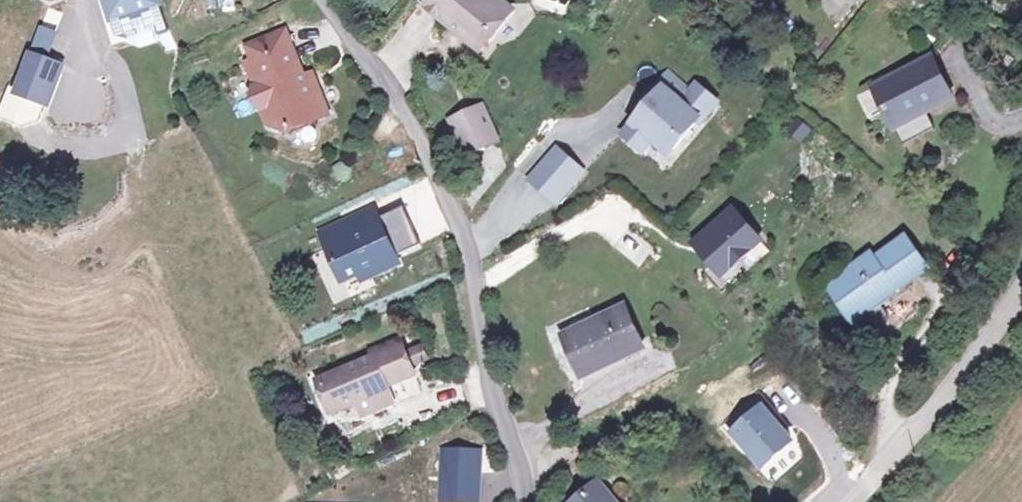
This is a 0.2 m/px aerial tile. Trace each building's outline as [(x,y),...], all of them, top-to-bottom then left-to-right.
[(108,27),(109,27),(131,19),(125,0),(99,0),(108,27)] [(131,19),(154,11),(155,11),(151,0),(125,0),(131,19)] [(485,3),(487,0),(432,0),(425,10),(478,52),(505,19),(485,3)] [(505,19),(512,11),(500,0),(487,0),(485,3),(505,19)] [(131,19),(109,27),(114,39),(123,41),(153,31),(155,38),(163,36),(154,11),(131,19)] [(42,24),(28,49),(41,57),(56,32),(42,24)] [(232,50),(237,62),(274,45),(268,33),(232,50)] [(288,77),(274,45),(237,62),(230,65),(255,122),(277,131),(314,115),(295,74),(288,77)] [(36,100),(55,65),(41,57),(28,49),(9,84),(36,100)] [(928,69),(872,98),(892,131),(919,117),(925,123),(953,107),(928,69)] [(649,117),(629,142),(647,157),(656,146),(672,158),(700,124),(704,127),(719,107),(701,91),(695,100),(671,81),(645,114),(649,117)] [(481,111),(450,126),(468,162),(500,146),(481,111)] [(556,155),(532,185),(561,209),(585,177),(556,155)] [(422,255),(401,205),(378,214),(373,203),(313,227),(339,289),(422,255)] [(691,248),(697,255),(735,218),(729,212),(691,248)] [(735,218),(697,255),(720,279),(758,242),(735,218)] [(835,282),(863,313),(881,299),(887,304),(927,271),(900,237),(873,259),(868,254),(835,282)] [(853,322),(863,313),(835,282),(824,291),(853,322)] [(616,314),(570,338),(589,375),(636,352),(616,314)] [(422,343),(405,349),(411,364),(427,358),(422,343)] [(355,366),(358,372),(387,361),(383,353),(355,366)] [(400,389),(387,361),(358,372),(302,396),(318,433),(376,409),(372,402),(400,389)] [(778,437),(769,428),(773,425),(761,412),(730,442),(742,455),(762,474),(789,448),(778,437)] [(781,434),(773,425),(769,428),(778,437),(781,434)] [(564,501),(589,501),(578,489),(564,501)]
